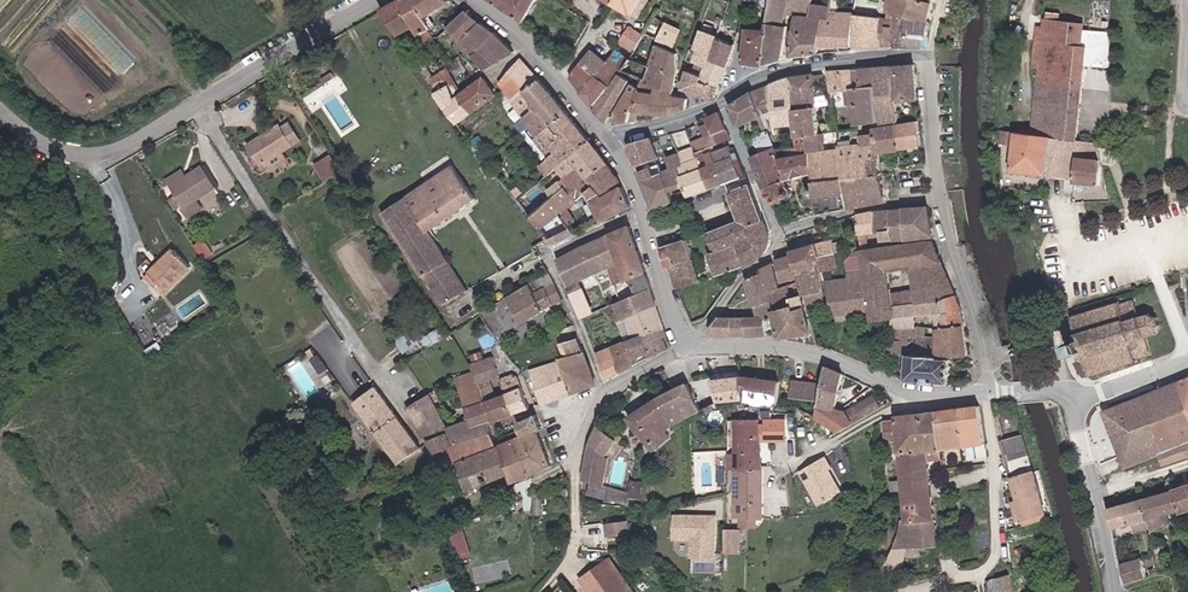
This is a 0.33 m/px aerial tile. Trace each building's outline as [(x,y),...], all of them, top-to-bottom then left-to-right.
[(398,27),(414,18),(404,0),(391,0),(383,4),(398,27)] [(414,18),(420,27),(430,21),(432,20),(425,8),(424,9),(419,0),(404,0),(414,18)] [(425,8),(435,4),(444,0),(419,0),(424,9),(425,8)] [(527,14),(536,0),(505,0),(527,14)] [(549,41),(566,60),(592,14),(571,0),(548,40),(549,41)] [(770,26),(767,58),(783,53),(789,22),(785,21),(788,8),(789,0),(772,0),(770,26)] [(788,8),(797,9),(811,10),(812,0),(789,0),(788,8)] [(811,10),(797,9),(793,51),(822,47),(821,40),(820,11),(826,11),(830,0),(812,0),(811,10)] [(852,40),(851,9),(836,6),(837,0),(830,0),(826,11),(820,11),(821,40),(852,40)] [(888,16),(904,19),(905,13),(930,19),(936,0),(890,0),(888,9),(890,10),(888,16)] [(469,5),(450,21),(491,58),(517,45),(500,26),(469,5)] [(685,21),(659,8),(656,14),(653,18),(649,26),(678,36),(685,21)] [(884,15),(857,10),(851,9),(852,40),(883,41),(884,15)] [(901,41),(904,19),(888,16),(884,15),(883,41),(901,41)] [(414,18),(398,27),(404,37),(420,27),(414,18)] [(1046,18),(1044,40),(1083,44),(1085,21),(1046,18)] [(930,23),(904,19),(901,41),(929,44),(930,23)] [(430,21),(420,27),(428,41),(438,35),(430,21)] [(640,42),(648,28),(633,21),(625,35),(640,42)] [(703,45),(701,49),(704,50),(705,51),(715,55),(720,38),(723,26),(705,21),(698,43),(703,45)] [(767,61),(767,58),(770,26),(750,22),(745,58),(767,61)] [(720,38),(715,55),(729,61),(739,33),(723,26),(720,38)] [(662,83),(672,86),(681,60),(682,45),(675,42),(668,39),(666,38),(662,36),(661,35),(661,36),(654,52),(652,56),(652,57),(651,59),(649,63),(647,70),(644,77),(649,79),(651,79),(658,82),(662,83)] [(1040,61),(1038,84),(1063,87),(1065,66),(1088,67),(1091,44),(1083,44),(1044,40),(1036,40),(1035,60),(1040,61)] [(622,72),(623,72),(628,64),(630,60),(632,56),(634,52),(619,41),(610,53),(598,69),(582,57),(574,73),(578,78),(596,102),(622,72)] [(595,42),(582,57),(598,69),(610,53),(595,42)] [(457,117),(474,104),(462,87),(461,89),(456,93),(450,79),(442,65),(434,70),(420,48),(413,52),(445,101),(457,117)] [(697,65),(707,72),(715,55),(705,51),(704,50),(697,65)] [(534,116),(541,126),(551,119),(569,106),(557,90),(550,82),(544,76),(528,59),(524,54),(522,51),(502,73),(534,116)] [(720,82),(729,61),(715,55),(707,72),(706,74),(720,82)] [(875,62),(883,113),(883,117),(900,115),(898,97),(919,94),(919,89),(916,59),(875,62)] [(448,62),(442,65),(450,79),(456,93),(461,89),(456,76),(448,62)] [(860,117),(875,115),(883,113),(875,62),(862,63),(829,67),(833,86),(848,84),(856,84),(857,97),(860,117)] [(319,68),(321,72),(328,68),(325,63),(319,68)] [(714,93),(720,82),(706,74),(707,72),(697,65),(692,63),(684,78),(714,93)] [(1065,66),(1063,87),(1086,89),(1088,67),(1065,66)] [(792,72),(797,104),(820,101),(816,78),(825,77),(824,68),(792,72)] [(462,87),(474,104),(499,85),(493,77),(487,70),(471,81),(462,87)] [(608,114),(632,75),(629,74),(623,72),(622,72),(596,102),(606,114),(608,114)] [(782,76),(756,87),(769,126),(778,123),(779,127),(800,124),(797,104),(792,72),(782,76)] [(651,79),(649,79),(644,77),(643,79),(641,83),(639,89),(637,94),(630,112),(628,117),(638,115),(641,106),(655,107),(659,94),(661,88),(662,83),(658,82),(651,79)] [(611,114),(628,117),(630,112),(637,94),(639,89),(641,83),(638,81),(636,84),(631,82),(611,114)] [(671,89),(672,86),(662,83),(661,88),(659,94),(655,107),(665,108),(671,89)] [(856,84),(848,84),(849,97),(857,97),(856,84)] [(1086,89),(1063,87),(1038,84),(1033,135),(1052,137),(1081,140),(1085,105),(1086,89)] [(665,108),(674,106),(679,104),(686,102),(688,92),(672,86),(671,89),(665,108)] [(757,150),(775,144),(769,126),(756,87),(731,102),(739,122),(757,115),(762,128),(751,133),(757,150)] [(800,124),(800,131),(824,128),(820,101),(797,104),(800,124)] [(541,128),(563,155),(590,136),(569,106),(551,119),(541,126),(541,128)] [(704,132),(713,129),(726,124),(723,116),(720,107),(708,110),(705,112),(708,118),(700,121),(703,129),(704,132)] [(243,133),(255,154),(258,152),(294,131),(283,114),(275,118),(273,115),(243,133)] [(832,116),(834,127),(841,126),(839,115),(832,116)] [(1155,115),(1144,116),(1144,125),(1155,125),(1155,115)] [(923,144),(920,117),(897,120),(900,146),(923,144)] [(879,149),(900,146),(897,120),(876,123),(876,127),(877,139),(879,149)] [(730,134),(726,124),(713,129),(717,139),(730,134)] [(814,148),(845,143),(841,126),(834,127),(824,128),(800,131),(803,149),(814,148)] [(550,151),(557,160),(561,157),(563,155),(541,128),(536,132),(550,151)] [(708,142),(704,132),(703,129),(690,135),(692,142),(694,147),(708,142)] [(1014,144),(1015,133),(1002,131),(1001,137),(1001,142),(1014,144)] [(656,151),(651,136),(650,133),(636,136),(632,140),(630,144),(636,159),(656,151)] [(1012,172),(1048,174),(1052,137),(1033,135),(1015,133),(1014,144),(1012,172)] [(600,163),(606,159),(592,139),(590,136),(563,155),(561,157),(557,160),(566,172),(576,164),(577,164),(577,163),(583,170),(583,171),(584,172),(585,173),(587,172),(594,167),(599,164),(600,163)] [(1097,141),(1081,140),(1052,137),(1048,174),(1077,177),(1077,181),(1098,184),(1102,164),(1097,141)] [(815,184),(844,179),(882,172),(879,149),(877,139),(863,141),(845,143),(814,148),(814,171),(815,184)] [(710,147),(722,178),(746,170),(734,144),(731,145),(729,140),(710,147)] [(692,142),(677,147),(681,158),(696,153),(694,147),(692,142)] [(696,153),(707,183),(721,178),(722,178),(710,147),(709,146),(708,142),(694,147),(696,153)] [(274,143),(258,152),(264,161),(279,152),(274,143)] [(763,185),(785,176),(778,152),(775,144),(757,150),(751,152),(763,185)] [(319,174),(336,164),(324,146),(313,153),(311,161),(319,174)] [(651,204),(654,203),(673,196),(668,183),(684,178),(677,159),(681,158),(677,147),(665,151),(668,159),(660,161),(658,157),(638,164),(651,204)] [(814,171),(814,148),(803,149),(778,152),(785,176),(814,171)] [(540,158),(547,168),(557,160),(550,151),(540,158)] [(696,153),(681,158),(677,159),(684,178),(688,191),(704,185),(707,183),(696,153)] [(493,169),(496,165),(487,155),(482,159),(493,169)] [(197,161),(211,183),(217,178),(202,157),(197,161)] [(470,191),(450,158),(380,205),(438,298),(462,282),(425,223),(465,194),(470,191)] [(562,176),(567,182),(577,194),(578,195),(588,188),(594,196),(603,214),(609,212),(616,208),(622,206),(630,202),(631,201),(630,197),(626,189),(623,183),(617,186),(616,181),(621,179),(620,176),(606,159),(600,163),(599,164),(594,167),(587,172),(585,173),(584,172),(583,171),(583,170),(577,163),(577,164),(576,164),(566,172),(561,176),(562,176)] [(201,190),(211,183),(197,161),(185,169),(169,181),(175,189),(183,200),(191,211),(208,199),(201,190)] [(169,181),(185,169),(181,163),(165,175),(169,181)] [(847,205),(884,198),(882,172),(844,179),(847,205)] [(554,181),(559,188),(563,185),(567,182),(562,176),(561,176),(554,181)] [(763,185),(770,200),(791,191),(785,176),(763,185)] [(739,216),(708,228),(714,248),(711,250),(716,270),(750,259),(759,253),(765,246),(767,240),(767,235),(749,179),(729,186),(738,213),(738,214),(739,216)] [(816,211),(847,205),(844,179),(815,184),(815,189),(809,192),(809,193),(809,194),(810,195),(816,196),(816,211)] [(563,185),(559,188),(558,189),(548,197),(538,205),(531,210),(540,220),(546,228),(552,239),(576,227),(571,219),(570,218),(564,206),(562,204),(565,203),(569,200),(578,195),(577,194),(567,182),(563,185)] [(183,200),(175,189),(170,192),(178,203),(183,200)] [(577,214),(569,200),(565,203),(562,204),(564,206),(570,218),(577,214)] [(932,206),(907,209),(911,238),(938,234),(932,206)] [(907,209),(880,213),(882,235),(888,234),(888,241),(911,238),(907,209)] [(882,235),(880,213),(863,216),(864,236),(882,235)] [(621,316),(625,314),(655,302),(628,222),(557,255),(567,281),(577,276),(606,263),(619,298),(615,299),(621,316)] [(201,235),(193,240),(201,253),(209,248),(201,235)] [(661,243),(667,261),(668,261),(680,258),(693,255),(688,235),(661,243)] [(816,255),(829,251),(832,250),(831,245),(830,241),(830,235),(788,248),(789,252),(795,273),(800,292),(819,287),(815,269),(812,257),(817,256),(816,255)] [(932,235),(859,248),(858,248),(861,267),(848,269),(849,275),(822,278),(829,311),(868,306),(870,319),(891,316),(889,302),(887,288),(884,267),(905,264),(942,258),(932,235)] [(148,267),(165,286),(189,264),(173,245),(148,267)] [(831,265),(829,251),(816,255),(817,256),(812,257),(815,269),(831,265)] [(795,273),(789,252),(774,257),(776,278),(795,273)] [(683,266),(671,270),(675,282),(696,276),(699,275),(693,255),(680,258),(683,266)] [(668,261),(671,270),(683,266),(680,258),(668,261)] [(909,285),(931,280),(949,277),(942,258),(905,264),(909,285)] [(772,322),(771,317),(767,305),(765,305),(762,296),(776,293),(775,291),(775,288),(773,265),(763,270),(762,270),(763,275),(751,280),(744,282),(753,321),(763,321),(772,322)] [(506,294),(480,309),(482,312),(484,316),(485,317),(494,332),(495,334),(561,295),(560,294),(558,288),(548,267),(514,288),(511,291),(510,291),(506,294)] [(567,281),(580,315),(591,310),(577,276),(567,281)] [(955,293),(949,277),(931,280),(934,296),(955,293)] [(934,296),(931,280),(909,285),(912,299),(934,296)] [(889,302),(912,299),(909,285),(887,288),(889,302)] [(775,291),(776,293),(780,305),(785,304),(797,300),(793,287),(775,291)] [(821,298),(819,287),(800,292),(802,302),(821,298)] [(767,305),(771,317),(788,313),(785,304),(780,305),(776,293),(762,296),(765,305),(767,305)] [(890,325),(909,325),(909,321),(909,315),(932,314),(933,324),(962,323),(964,323),(962,313),(955,293),(934,296),(912,299),(889,302),(891,316),(891,321),(890,325)] [(1128,314),(1137,312),(1132,298),(1127,300),(1118,303),(1121,311),(1123,316),(1128,314)] [(779,341),(780,341),(808,337),(797,300),(785,304),(788,313),(771,317),(772,322),(779,341)] [(1147,309),(1137,312),(1128,314),(1123,316),(1121,311),(1118,303),(1118,300),(1111,303),(1076,316),(1069,319),(1073,333),(1068,335),(1071,341),(1067,343),(1066,343),(1071,358),(1076,356),(1078,362),(1083,360),(1089,378),(1138,359),(1137,356),(1133,345),(1135,344),(1146,340),(1155,335),(1159,332),(1160,329),(1160,328),(1161,326),(1161,320),(1159,315),(1154,312),(1153,310),(1147,309)] [(655,302),(625,314),(631,331),(626,333),(627,338),(662,324),(655,302)] [(625,314),(621,316),(616,318),(622,335),(626,333),(631,331),(625,314)] [(913,325),(928,324),(933,324),(932,314),(909,315),(909,321),(913,321),(913,325)] [(742,337),(741,321),(722,320),(716,320),(711,331),(709,338),(742,337)] [(742,337),(765,337),(763,321),(753,321),(741,321),(742,337)] [(965,353),(962,323),(933,324),(934,337),(935,354),(965,353)] [(627,338),(623,340),(629,355),(645,349),(647,354),(669,342),(662,324),(627,338)] [(886,349),(886,351),(906,352),(906,378),(928,379),(944,380),(949,380),(948,357),(936,357),(935,354),(934,337),(929,337),(918,337),(914,337),(914,330),(913,325),(909,325),(890,325),(886,349)] [(558,342),(563,355),(581,349),(575,334),(558,342)] [(622,340),(608,345),(617,370),(631,362),(629,355),(623,340),(622,340)] [(1133,345),(1137,356),(1143,354),(1144,354),(1151,351),(1146,340),(1135,344),(1133,345)] [(617,370),(608,345),(593,352),(603,377),(617,370)] [(581,349),(563,355),(564,359),(559,360),(569,390),(593,381),(581,349)] [(477,381),(500,374),(492,353),(469,362),(473,370),(477,381)] [(535,387),(538,401),(569,390),(559,360),(530,370),(535,387)] [(823,363),(813,415),(837,430),(880,403),(874,395),(836,418),(831,412),(833,405),(836,405),(842,372),(823,363)] [(480,391),(477,381),(473,370),(455,376),(466,412),(468,418),(482,413),(485,419),(510,411),(502,391),(499,385),(480,391)] [(535,387),(530,370),(523,371),(528,389),(535,387)] [(502,382),(503,391),(520,385),(516,375),(513,372),(500,376),(502,382)] [(710,390),(707,373),(693,375),(693,379),(697,378),(699,391),(710,390)] [(502,391),(503,391),(502,382),(500,376),(500,374),(477,381),(480,391),(499,385),(502,391)] [(389,404),(368,376),(366,377),(346,391),(373,426),(393,452),(414,436),(389,404)] [(750,376),(738,376),(739,402),(749,403),(749,401),(750,376)] [(763,377),(750,376),(749,401),(761,402),(763,377)] [(1187,408),(1187,398),(1180,376),(1143,390),(1154,420),(1187,408)] [(776,378),(763,377),(761,402),(774,404),(776,378)] [(683,382),(655,395),(667,424),(695,408),(683,382)] [(520,385),(503,391),(502,391),(510,411),(526,405),(527,404),(520,385)] [(717,388),(710,390),(711,398),(719,396),(717,388)] [(1115,434),(1154,420),(1143,390),(1103,404),(1115,434)] [(431,396),(429,392),(407,405),(429,438),(445,432),(444,428),(447,427),(431,396)] [(645,445),(663,428),(667,424),(655,395),(648,399),(624,414),(643,442),(645,445)] [(976,402),(954,405),(959,443),(961,457),(984,454),(976,402)] [(935,445),(959,443),(954,405),(931,408),(935,437),(935,445)] [(931,408),(919,409),(922,447),(923,456),(937,454),(936,452),(936,450),(935,445),(935,437),(931,408)] [(1154,420),(1115,434),(1120,449),(1124,461),(1169,445),(1174,456),(1187,452),(1187,408),(1154,420)] [(890,413),(891,417),(879,419),(879,424),(881,438),(894,437),(895,445),(889,446),(887,447),(887,448),(888,454),(894,454),(895,454),(895,449),(922,447),(919,409),(890,413)] [(519,434),(533,429),(539,426),(533,412),(514,419),(519,434)] [(429,438),(435,448),(451,443),(456,458),(495,443),(485,419),(482,413),(468,418),(447,427),(444,428),(445,432),(429,438)] [(727,468),(732,468),(743,469),(758,469),(757,446),(757,427),(758,419),(734,418),(733,452),(725,451),(725,468),(727,468)] [(601,456),(603,453),(611,437),(608,435),(603,431),(596,426),(587,445),(601,456)] [(606,427),(603,431),(608,435),(611,430),(606,427)] [(667,432),(663,428),(645,445),(650,449),(667,432)] [(548,464),(533,429),(519,434),(513,436),(528,472),(548,464)] [(619,436),(611,430),(608,435),(611,437),(616,442),(619,436)] [(999,435),(1008,472),(1020,469),(1028,467),(1018,430),(999,435)] [(513,436),(495,443),(507,472),(510,480),(528,472),(513,436)] [(605,474),(609,474),(610,457),(617,443),(616,442),(611,437),(603,453),(606,455),(605,474)] [(643,442),(631,454),(634,456),(645,445),(643,442)] [(456,458),(467,488),(507,472),(495,443),(456,458)] [(587,445),(582,477),(583,477),(604,482),(605,474),(606,455),(603,453),(601,456),(587,445)] [(922,447),(895,449),(895,454),(898,477),(881,479),(882,486),(899,484),(904,519),(885,547),(926,541),(932,540),(923,456),(922,447)] [(829,463),(824,455),(822,453),(795,470),(797,473),(815,501),(836,486),(823,467),(829,463)] [(1008,472),(1009,476),(1029,471),(1028,467),(1020,469),(1008,472)] [(355,468),(345,476),(352,485),(362,477),(355,468)] [(732,468),(730,514),(757,513),(758,469),(743,469),(732,468)] [(1016,522),(1021,521),(1041,516),(1029,471),(1009,476),(1017,499),(1019,509),(1013,511),(1016,522)] [(632,476),(630,489),(630,492),(639,492),(640,477),(632,476)] [(1182,505),(1187,502),(1187,477),(1174,481),(1175,484),(1176,487),(1178,493),(1179,494),(1179,495),(1179,496),(1180,497),(1180,499),(1181,502),(1182,505)] [(606,483),(605,502),(629,504),(630,492),(630,489),(606,483)] [(1175,484),(1141,493),(1142,495),(1145,507),(1145,509),(1145,510),(1146,511),(1146,513),(1148,522),(1183,510),(1182,508),(1182,505),(1181,502),(1180,499),(1180,497),(1179,496),(1179,495),(1179,494),(1178,493),(1176,487),(1175,484)] [(551,493),(561,494),(562,487),(552,485),(551,493)] [(527,506),(527,510),(537,509),(536,490),(526,493),(527,506)] [(1142,495),(1141,493),(1107,503),(1111,523),(1146,513),(1146,511),(1145,510),(1145,509),(1145,507),(1142,495)] [(519,502),(517,496),(506,499),(508,505),(519,502)] [(1010,502),(1013,511),(1019,509),(1017,499),(1010,502)] [(605,502),(603,521),(629,517),(629,504),(605,502)] [(1021,521),(1022,525),(1042,520),(1041,516),(1021,521)] [(605,522),(607,535),(628,531),(626,518),(605,522)] [(751,518),(739,518),(739,529),(751,528),(751,518)] [(464,527),(451,532),(460,557),(474,552),(464,527)] [(717,551),(717,553),(733,553),(734,531),(718,530),(717,551)] [(1118,558),(1122,576),(1159,564),(1158,559),(1157,558),(1154,548),(1118,558)] [(607,560),(624,591),(622,591),(630,591),(610,558),(607,560)] [(584,585),(588,591),(622,591),(624,591),(607,560),(586,572),(591,581),(584,585)] [(1007,587),(1006,566),(983,571),(987,591),(1007,587)] [(579,576),(584,585),(591,581),(586,572),(579,576)] [(543,591),(555,591),(550,583),(543,591)]
